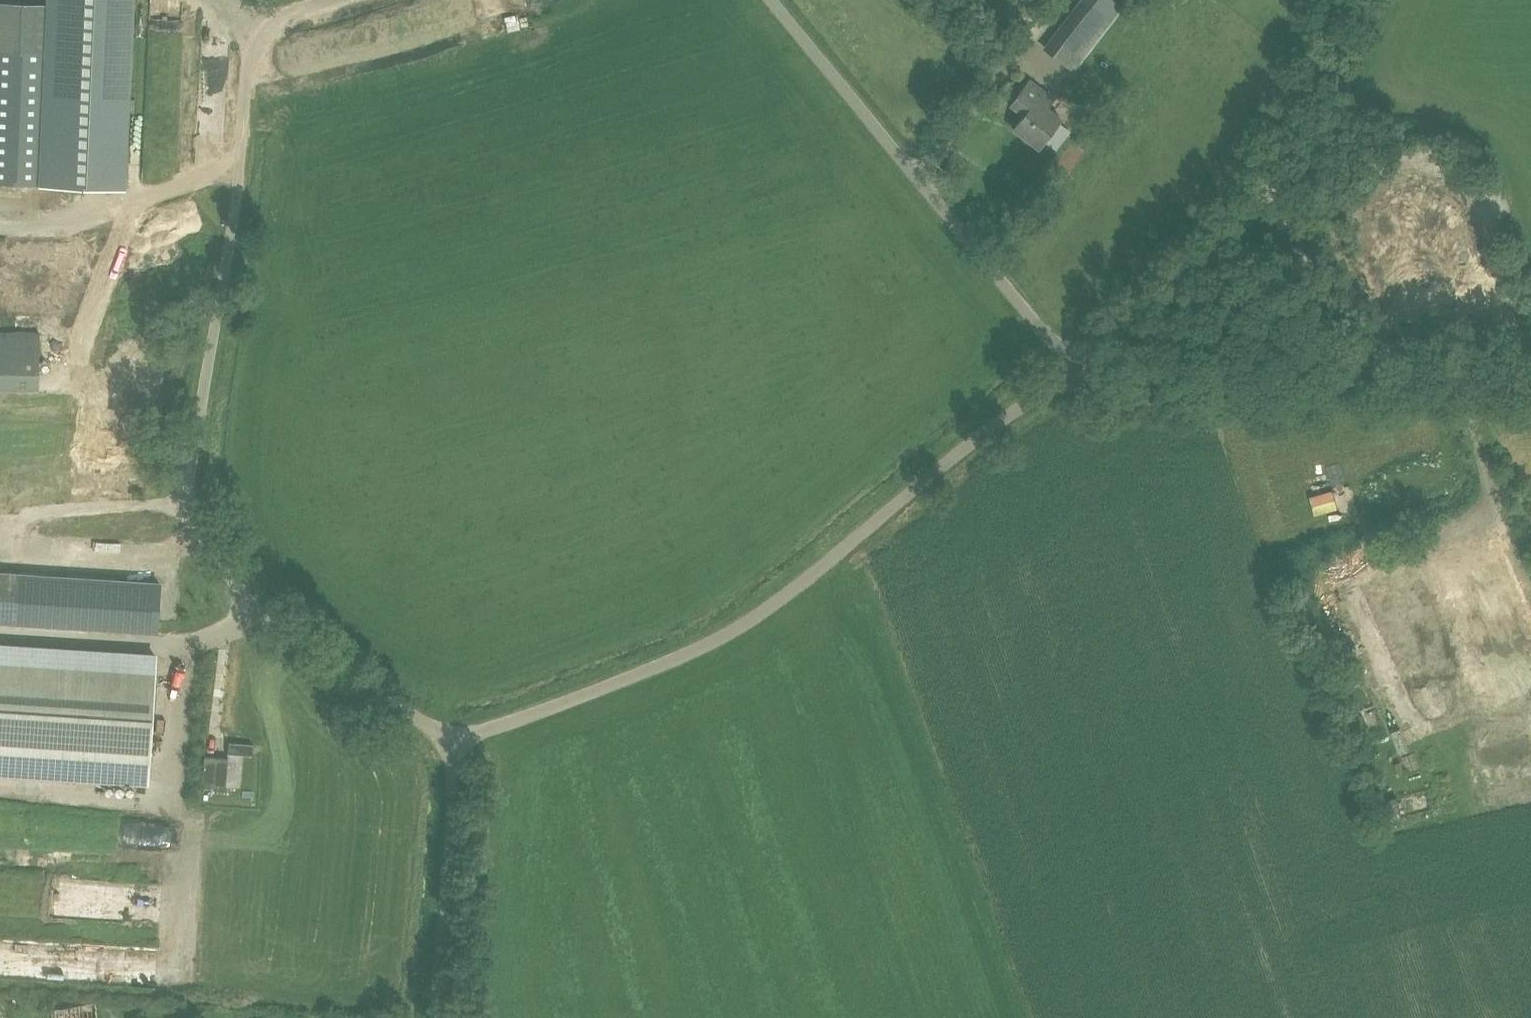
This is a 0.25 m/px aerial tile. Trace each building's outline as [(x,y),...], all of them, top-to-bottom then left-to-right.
[(123,188),(132,0),(51,0),(51,4),(0,2),(0,182),(123,188)] [(1122,6),(1114,0),(1079,0),(1042,48),(1073,71),(1122,6)] [(1061,118),(1047,107),(1054,98),(1029,79),(1010,104),(1024,115),(1013,129),(1038,148),(1061,118)] [(39,390),(40,332),(0,331),(0,389),(39,390)] [(17,624),(21,573),(0,571),(0,623),(17,624)] [(1356,624),(1347,630),(1357,648),(1367,642),(1356,624)] [(148,781),(156,656),(0,644),(0,771),(148,781)] [(1427,658),(1416,661),(1428,699),(1439,696),(1427,658)] [(1389,707),(1398,729),(1407,725),(1398,704),(1389,707)] [(1398,735),(1404,749),(1422,741),(1415,727),(1398,735)] [(47,1017),(99,1017),(97,1002),(45,1006),(47,1017)]
